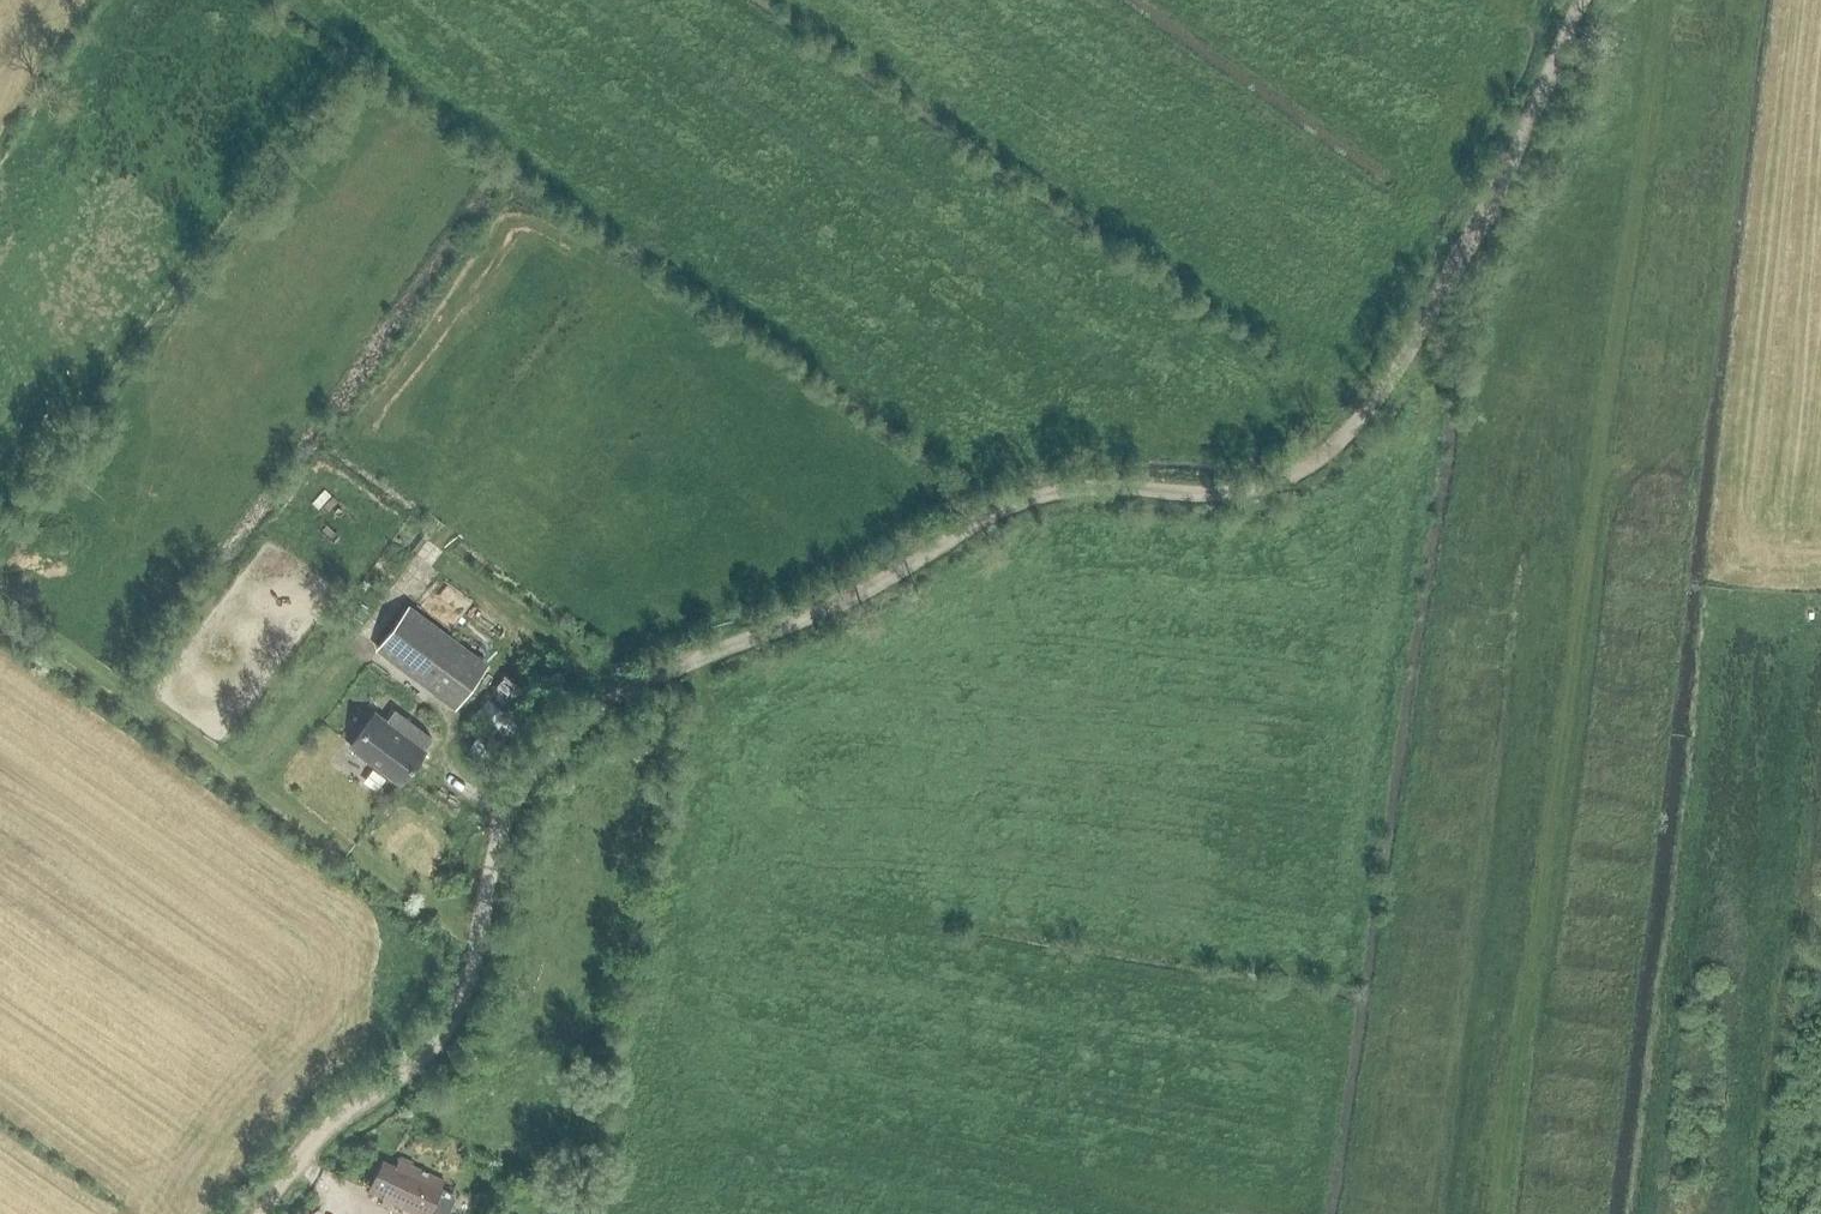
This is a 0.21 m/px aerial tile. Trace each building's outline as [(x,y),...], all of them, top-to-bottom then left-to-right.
[(455,710),(489,665),(408,604),(374,649),(455,710)] [(525,692),(503,675),(469,721),(491,737),(525,692)] [(395,711),(386,723),(375,714),(351,746),(401,783),(425,751),(423,750),(432,738),(395,711)] [(369,1191),(418,1213),(429,1213),(430,1212),(433,1213),(448,1213),(457,1195),(441,1188),(445,1181),(412,1166),(413,1163),(401,1158),(396,1167),(383,1161),(369,1191)]
